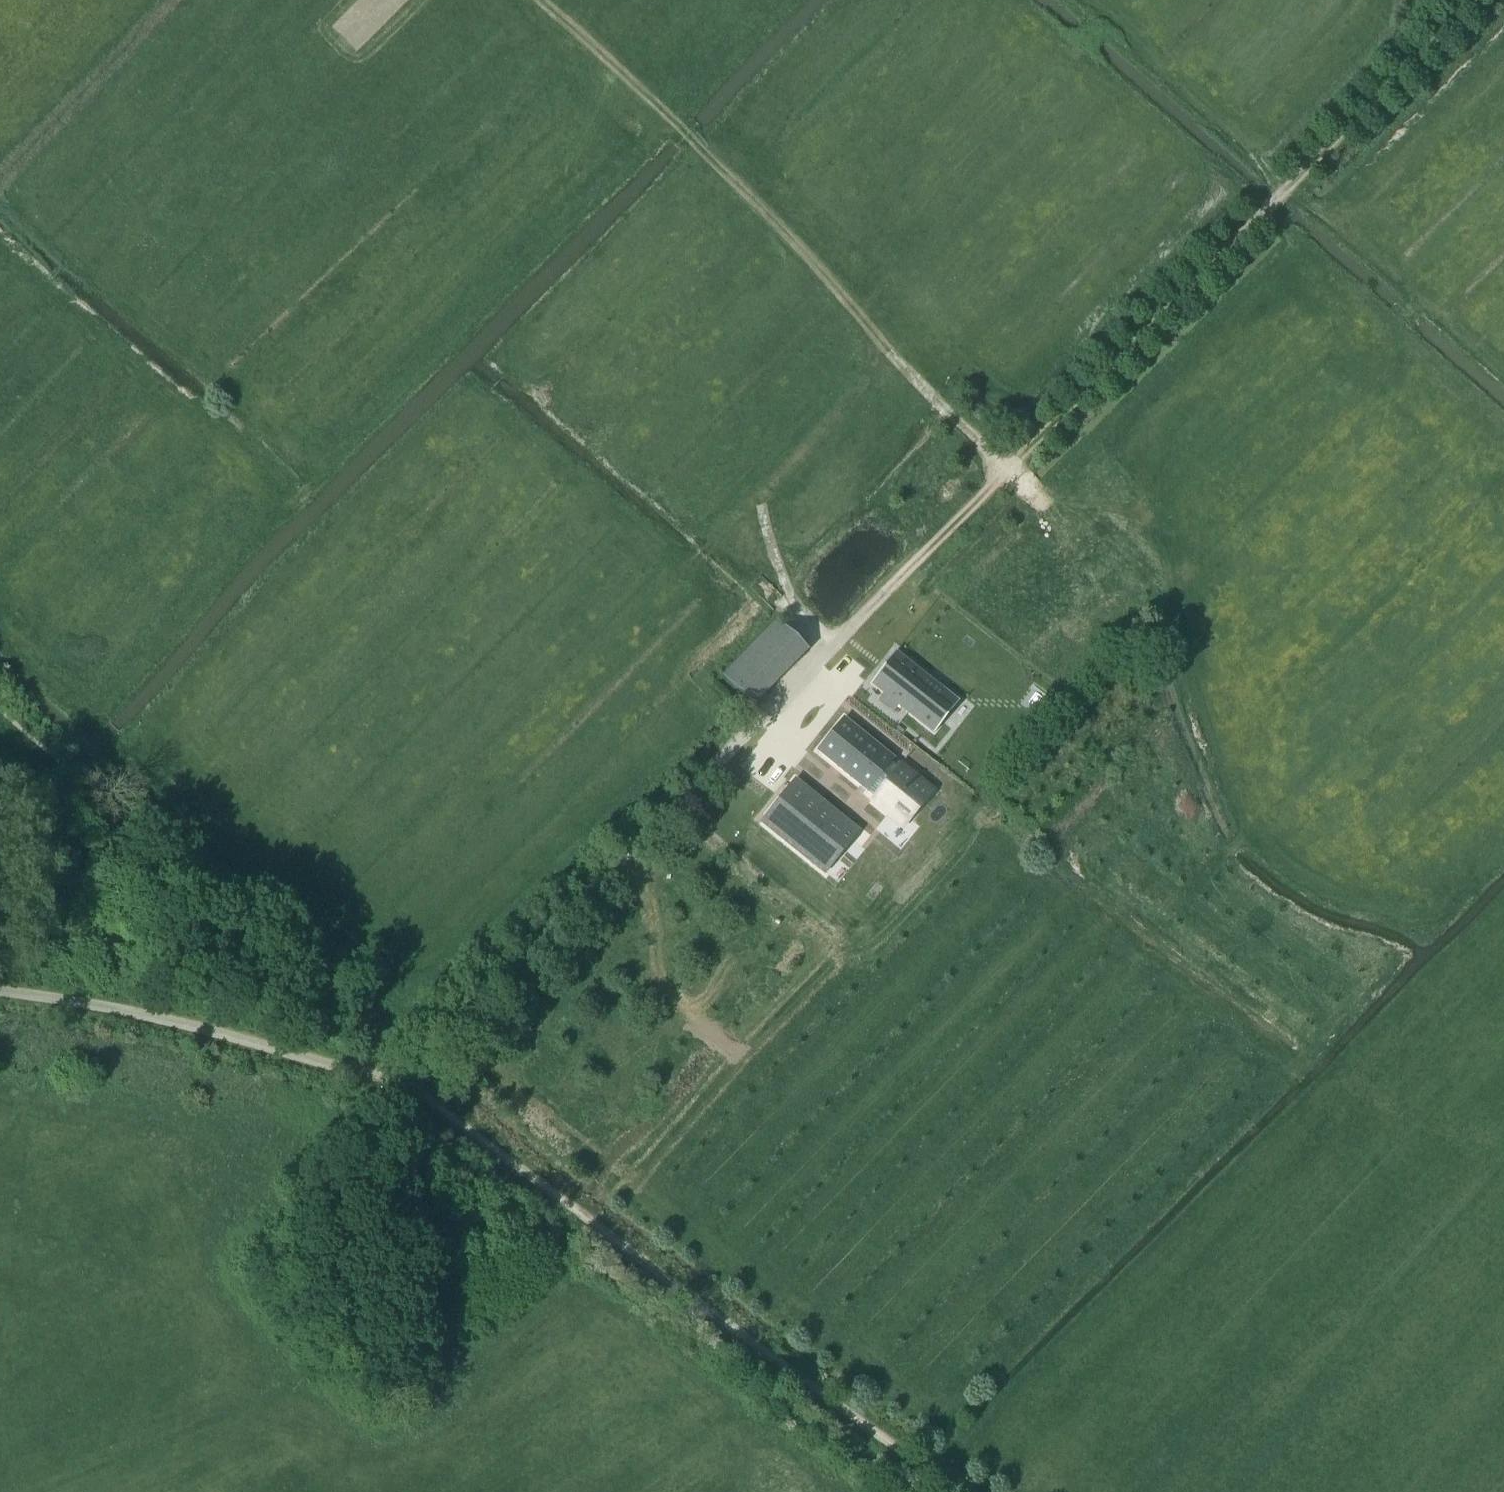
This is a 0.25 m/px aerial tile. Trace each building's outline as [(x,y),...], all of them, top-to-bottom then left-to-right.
[(754,707),(808,651),(777,619),(711,688),(728,705),(741,693),(754,707)] [(933,734),(955,707),(958,703),(896,653),(871,684),(933,734)] [(893,760),(845,719),(818,752),(878,801),(880,799),(901,817),(924,789),(906,774),(913,766),(898,753),(893,760)] [(825,875),(852,841),(859,832),(795,780),(760,824),(825,875)]
